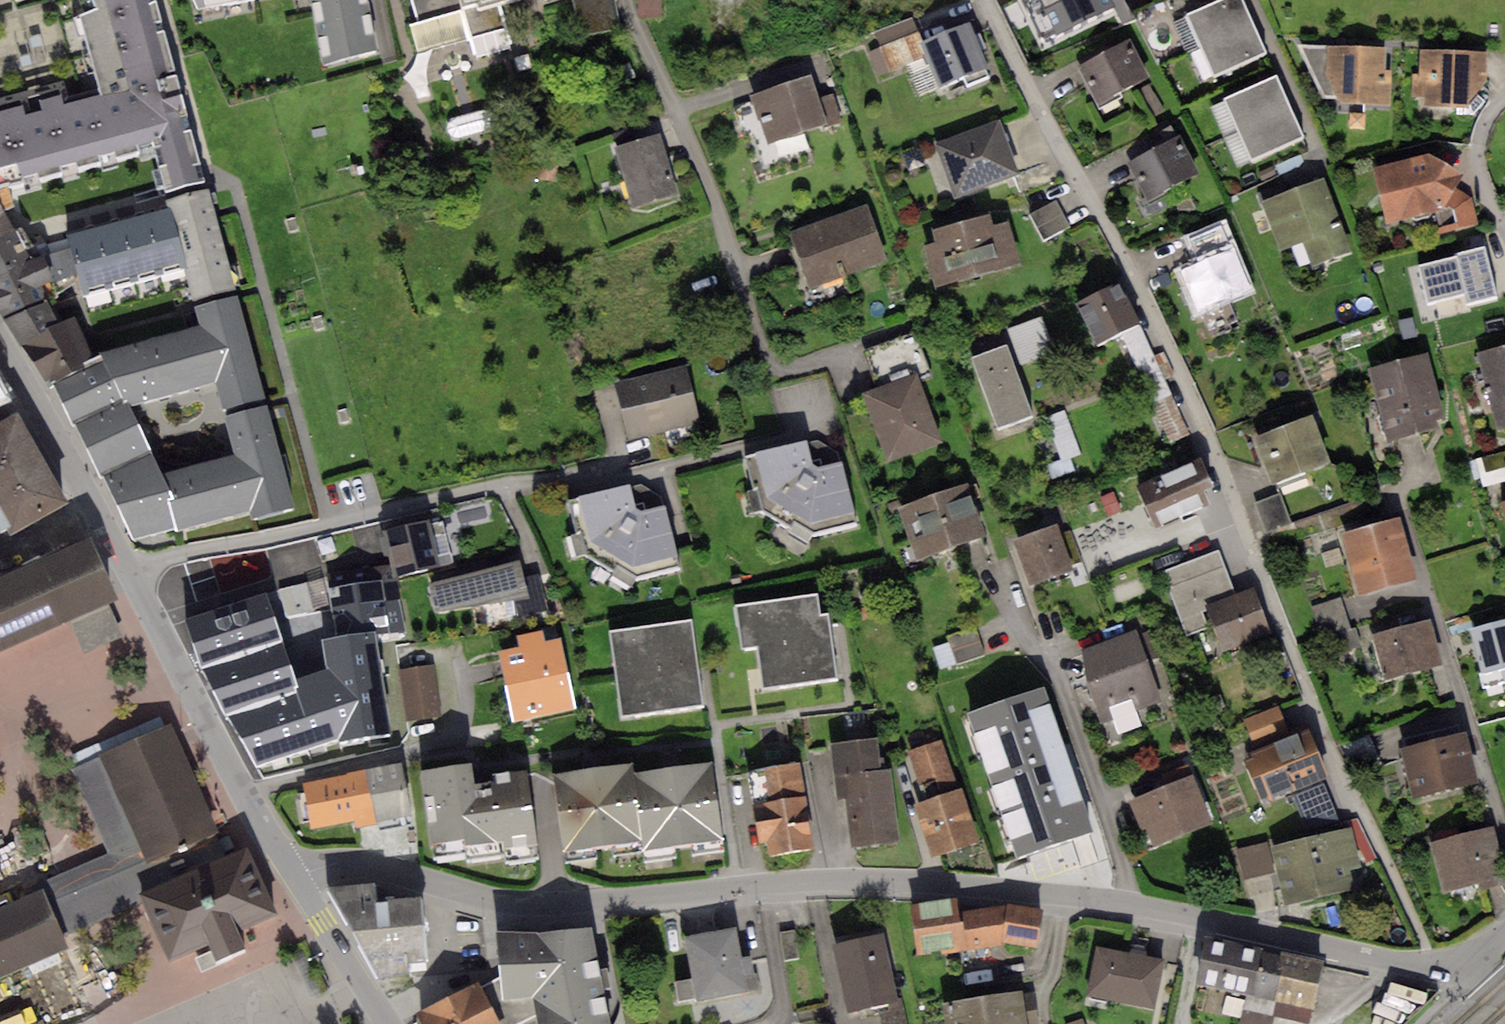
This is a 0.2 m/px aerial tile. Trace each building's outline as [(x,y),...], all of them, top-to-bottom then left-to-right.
[(8,189),(155,151),(166,190),(204,181),(156,0),(0,0),(0,193),(8,189)] [(198,9),(242,0),(193,0),(198,9)] [(321,63),(380,51),(369,0),(309,0),(321,63)] [(417,21),(409,24),(416,52),(472,38),(478,59),(511,51),(499,4),(512,0),(411,0),(417,21)] [(580,33),(619,25),(615,0),(574,0),(580,33)] [(637,20),(661,18),(661,0),(637,0),(637,20)] [(1046,35),(1119,2),(1118,0),(1028,0),(1046,35)] [(1200,47),(1253,22),(1243,0),(1220,0),(1185,16),(1200,47)] [(930,57),(924,41),(915,17),(875,32),(890,72),(930,57)] [(1253,22),(1200,47),(1213,76),(1267,51),(1253,22)] [(968,24),(924,41),(930,57),(941,85),(964,76),(967,85),(989,76),(968,24)] [(1129,38),(1080,65),(1099,102),(1149,75),(1129,38)] [(1386,48),(1296,43),(1321,96),(1338,97),(1340,103),(1390,106),(1392,71),(1385,70),(1386,48)] [(1487,53),(1420,51),(1420,75),(1413,75),(1413,97),(1424,97),(1424,105),(1466,107),(1486,82),(1487,53)] [(628,62),(611,69),(618,85),(635,78),(628,62)] [(812,76),(750,95),(765,146),(842,123),(832,93),(819,97),(812,76)] [(1223,101),(1237,132),(1291,107),(1276,76),(1223,101)] [(1148,85),(1140,90),(1155,116),(1164,111),(1148,85)] [(1291,107),(1237,132),(1250,161),(1277,148),(1304,136),(1291,107)] [(1365,129),(1365,113),(1349,113),(1349,129),(1365,129)] [(999,121),(936,143),(944,163),(956,197),(1018,176),(999,121)] [(1167,142),(1127,162),(1147,200),(1198,173),(1173,124),(1160,130),(1167,142)] [(659,134),(614,146),(632,209),(677,196),(659,134)] [(1429,154),(1371,167),(1384,226),(1435,214),(1439,233),(1476,224),(1470,196),(1455,188),(1464,174),(1429,154)] [(1323,180),(1261,202),(1278,249),(1302,241),(1311,265),(1349,251),(1323,180)] [(15,230),(1,206),(12,204),(8,189),(0,193),(0,237),(15,230)] [(208,189),(166,201),(169,208),(185,270),(193,300),(235,288),(208,189)] [(1056,200),(1030,215),(1044,241),(1071,227),(1056,200)] [(868,204),(790,232),(809,287),(887,260),(868,204)] [(185,270),(169,208),(145,214),(162,276),(185,270)] [(938,242),(926,245),(936,283),(1017,262),(1006,220),(991,224),(988,213),(934,227),(938,242)] [(162,276),(145,214),(119,221),(135,283),(162,276)] [(135,283),(119,221),(94,228),(110,290),(135,283)] [(1199,265),(1232,251),(1220,225),(1188,240),(1199,265)] [(15,230),(0,237),(0,274),(30,259),(26,250),(34,245),(23,227),(15,230)] [(110,290),(94,228),(66,235),(69,245),(77,276),(83,297),(110,290)] [(69,245),(45,253),(53,284),(77,276),(69,245)] [(1484,248),(1418,265),(1428,303),(1464,293),(1467,304),(1496,296),(1484,248)] [(1199,265),(1183,272),(1212,338),(1232,329),(1230,324),(1240,320),(1230,297),(1249,288),(1232,251),(1199,265)] [(30,259),(0,274),(0,313),(3,318),(46,301),(40,289),(53,284),(45,253),(30,259)] [(1120,283),(1076,304),(1096,344),(1120,333),(1139,323),(1120,283)] [(194,307),(199,325),(99,353),(101,357),(123,398),(127,405),(214,382),(221,408),(264,399),(237,295),(194,307)] [(46,301),(3,318),(20,346),(59,325),(46,301)] [(1046,315),(1008,330),(1021,363),(1059,349),(1046,315)] [(75,317),(59,325),(20,346),(44,379),(49,376),(54,384),(93,362),(75,317)] [(1411,317),(1399,320),(1403,339),(1415,337),(1411,317)] [(1120,333),(1170,442),(1190,433),(1139,323),(1120,333)] [(865,350),(878,387),(918,374),(930,369),(916,331),(865,350)] [(1477,353),(1497,428),(1504,425),(1504,345),(1477,353)] [(1005,346),(972,358),(999,427),(1032,414),(1005,346)] [(1429,354),(1369,369),(1386,440),(1438,428),(1435,417),(1444,415),(1429,354)] [(76,423),(100,475),(104,473),(134,536),(176,526),(162,472),(151,450),(127,405),(101,357),(93,362),(54,384),(73,425),(76,423)] [(685,367),(615,383),(629,440),(699,424),(685,367)] [(878,387),(863,392),(887,461),(941,443),(918,374),(878,387)] [(266,405),(223,416),(233,454),(162,472),(176,526),(177,529),(251,510),(252,517),(293,506),(266,405)] [(1065,410),(1044,418),(1060,462),(1081,454),(1065,410)] [(0,422),(0,511),(11,531),(68,498),(19,411),(0,422)] [(1312,416),(1254,438),(1271,482),(1329,460),(1312,416)] [(810,446),(747,458),(758,513),(815,536),(859,525),(844,465),(842,465),(840,457),(821,448),(810,450),(810,446)] [(1476,459),(1481,479),(1504,473),(1504,452),(1476,459)] [(1201,460),(1140,486),(1157,526),(1209,504),(1203,490),(1212,486),(1201,460)] [(968,486),(900,507),(918,560),(985,537),(968,486)] [(633,491),(570,504),(582,558),(638,581),(682,570),(667,510),(665,510),(663,502),(644,493),(634,495),(633,491)] [(1280,494),(1257,501),(1267,532),(1290,525),(1280,494)] [(430,519),(382,529),(390,564),(393,577),(453,564),(443,521),(431,524),(430,519)] [(1401,520),(1345,534),(1360,592),(1416,578),(1401,520)] [(1057,525),(1013,539),(1028,585),(1071,571),(1069,564),(1080,560),(1071,530),(1060,534),(1057,525)] [(72,615),(87,650),(119,636),(104,603),(115,598),(87,535),(0,574),(0,647),(72,615)] [(1205,605),(1233,595),(1217,551),(1164,570),(1171,588),(1169,589),(1186,636),(1213,626),(1205,605)] [(519,560),(430,584),(436,612),(526,597),(522,577),(519,560)] [(367,581),(331,586),(337,640),(400,631),(393,577),(390,564),(365,567),(367,581)] [(538,574),(522,577),(526,597),(529,614),(547,610),(538,574)] [(306,583),(282,589),(289,617),(313,611),(306,583)] [(1233,595),(1205,605),(1213,626),(1222,656),(1273,639),(1256,588),(1233,595)] [(277,591),(226,606),(238,646),(242,656),(296,647),(277,591)] [(1341,598),(1311,608),(1320,637),(1322,637),(1351,628),(1341,598)] [(818,599),(737,610),(743,653),(760,651),(766,696),(839,686),(830,619),(821,620),(818,599)] [(220,613),(193,618),(198,642),(225,636),(220,613)] [(1432,620),(1374,634),(1384,677),(1442,664),(1432,620)] [(1472,628),(1482,673),(1501,669),(1504,682),(1504,621),(1472,628)] [(694,625),(612,636),(624,723),(706,711),(694,625)] [(1357,626),(1351,628),(1322,637),(1328,654),(1362,643),(1357,626)] [(1138,627),(1077,648),(1102,720),(1114,716),(1120,734),(1142,727),(1137,712),(1164,703),(1138,627)] [(977,628),(947,636),(955,664),(984,656),(977,628)] [(520,647),(499,651),(512,720),(575,708),(562,637),(545,640),(543,631),(518,636),(520,647)] [(296,647),(242,656),(260,713),(323,698),(312,644),(296,647)] [(238,646),(197,659),(223,722),(260,713),(242,656),(238,646)] [(437,667),(403,671),(408,722),(443,719),(437,667)] [(1030,671),(951,697),(997,835),(1076,809),(1030,671)] [(1278,705),(1243,719),(1252,744),(1288,731),(1278,705)] [(40,879),(65,935),(141,901),(138,896),(232,855),(173,721),(65,768),(102,852),(40,879)] [(1310,728),(1250,752),(1252,757),(1246,760),(1263,803),(1330,777),(1310,728)] [(1465,732),(1400,747),(1412,796),(1477,781),(1465,732)] [(1371,735),(1343,745),(1353,773),(1383,764),(1371,735)] [(878,737),(829,743),(835,799),(843,798),(846,826),(849,825),(852,846),(899,841),(891,768),(881,769),(878,737)] [(942,740),(908,752),(925,800),(958,789),(942,740)] [(346,774),(302,782),(310,829),(353,821),(355,828),(414,818),(404,762),(348,772),(346,774)] [(713,762),(634,773),(644,841),(645,848),(724,837),(713,762)] [(754,804),(805,797),(800,763),(749,770),(754,804)] [(471,764),(420,771),(432,858),(465,853),(466,859),(504,853),(505,859),(540,854),(527,769),(495,773),(496,780),(474,783),(471,764)] [(632,764),(553,775),(563,852),(644,841),(634,773),(632,764)] [(1193,774),(1128,800),(1140,831),(1147,829),(1154,845),(1212,822),(1193,774)] [(925,800),(914,804),(932,856),(980,840),(962,788),(958,789),(925,800)] [(805,797),(754,804),(759,843),(767,842),(769,856),(812,850),(805,797)] [(1352,828),(1271,847),(1277,873),(1284,906),(1355,890),(1350,868),(1361,866),(1352,828)] [(1429,844),(1440,889),(1478,880),(1480,890),(1504,884),(1504,877),(1493,829),(1429,844)] [(1244,880),(1277,873),(1271,847),(1269,840),(1236,848),(1244,880)] [(141,901),(171,970),(279,923),(247,849),(138,896),(141,901)] [(374,883),(327,885),(379,977),(410,973),(408,961),(426,960),(420,897),(376,901),(374,883)] [(66,946),(42,890),(0,908),(0,975),(66,946)] [(956,897),(910,904),(917,954),(1002,944),(1037,947),(1043,909),(1008,904),(957,912),(956,897)] [(496,930),(499,978),(481,986),(500,1023),(511,1023),(535,1014),(537,1023),(609,1023),(590,927),(539,932),(496,930)] [(735,929),(686,938),(697,999),(756,989),(750,957),(741,959),(735,929)] [(795,931),(780,933),(784,961),(798,959),(795,931)] [(882,934),(832,945),(847,1012),(877,1006),(897,1001),(882,934)] [(1323,960),(1207,938),(1198,984),(1245,994),(1242,1009),(1311,1023),(1323,960)] [(1130,952),(1096,946),(1086,996),(1156,1010),(1166,960),(1148,956),(1146,952),(1132,949),(1130,952)] [(1380,1012),(1405,1020),(1412,998),(1426,1002),(1430,990),(1391,978),(1380,1012)] [(415,1012),(422,1023),(500,1023),(481,986),(478,982),(415,1012)] [(942,1003),(946,1023),(1039,1023),(1033,992),(1022,993),(1022,991),(942,1003)] [(877,1006),(881,1023),(909,1023),(904,1000),(897,1001),(877,1006)]
